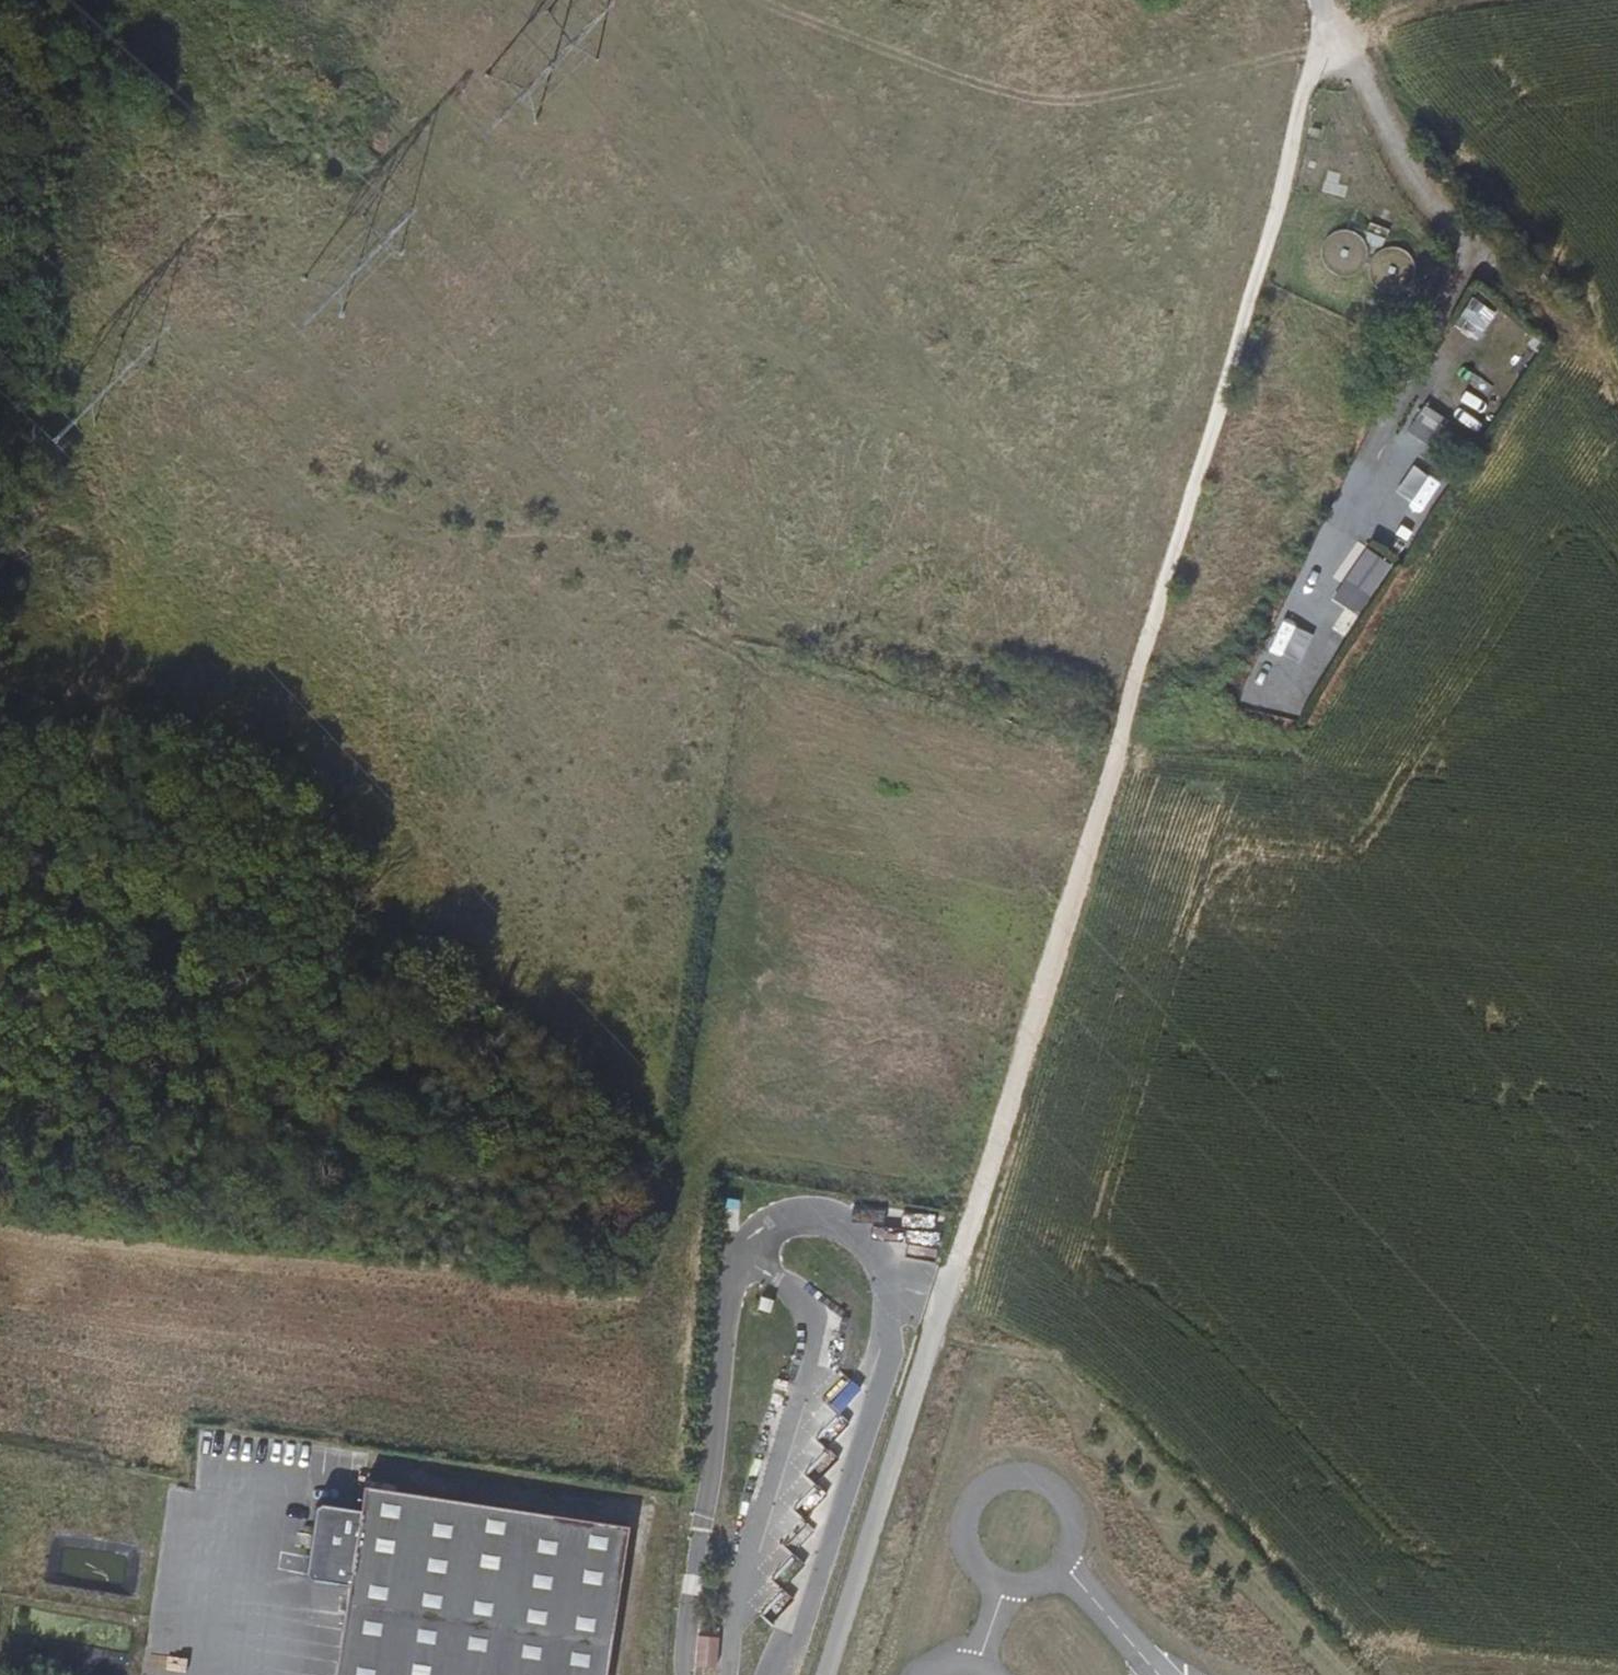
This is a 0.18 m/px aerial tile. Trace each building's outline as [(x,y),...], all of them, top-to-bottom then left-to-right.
[(1369,291),(1370,286),(1369,281),(1368,276),(1366,272),(1363,268),(1360,265),(1356,262),(1351,260),(1346,259),(1341,259),(1337,259),(1332,261),(1328,263),(1324,266),(1321,270),(1318,274),(1316,278),(1315,283),(1315,288),(1316,293),(1318,297),(1320,302),(1324,305),(1327,308),(1332,311),(1336,312),(1341,313),(1346,313),(1351,312),(1355,310),(1359,307),(1363,304),(1366,300),(1368,295),(1369,291)] [(1423,313),(1424,309),(1423,304),(1422,300),(1421,296),(1418,292),(1415,289),(1412,286),(1408,284),(1403,282),(1399,281),(1394,281),(1390,282),(1385,283),(1381,285),(1378,288),(1375,292),(1372,295),(1370,299),(1369,304),(1369,308),(1369,313),(1370,317),(1372,321),(1374,325),(1377,329),(1381,332),(1385,334),(1389,335),(1394,336),(1398,336),(1403,335),(1407,334),(1411,332),(1415,329),(1418,326),(1420,322),(1422,318),(1423,313)] [(1465,301),(1454,332),(1480,342),(1492,311),(1465,301)] [(1341,586),(1366,600),(1382,571),(1357,557),(1341,586)] [(597,1568),(332,1532),(328,1559),(282,1551),(270,1627),(318,1634),(313,1674),(583,1674),(597,1568)] [(719,1626),(694,1621),(689,1656),(715,1659),(719,1626)]
